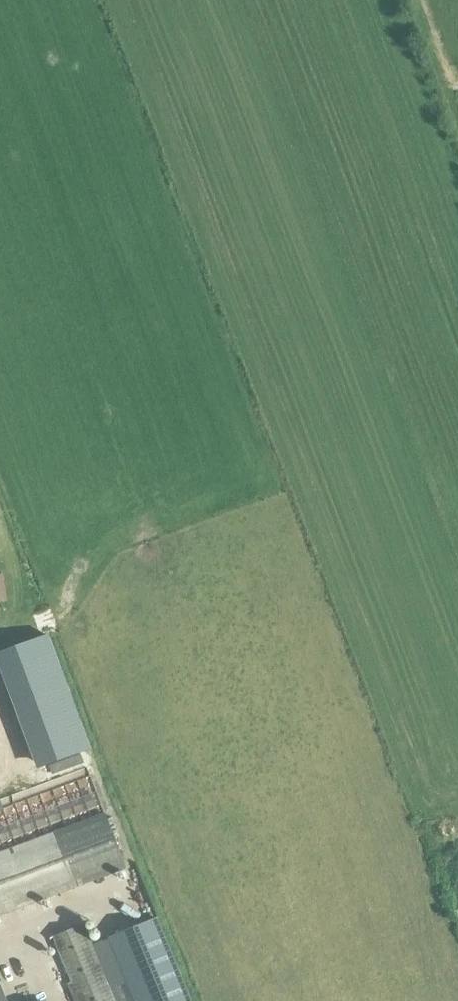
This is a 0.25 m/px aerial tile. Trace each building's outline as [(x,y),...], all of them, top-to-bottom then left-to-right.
[(0,650),(0,669),(38,768),(92,747),(48,632),(0,650)] [(0,852),(0,917),(126,869),(105,813),(0,852)] [(108,941),(133,1000),(190,1000),(158,921),(108,941)] [(82,925),(48,939),(74,1000),(114,1000),(110,991),(82,925)]
